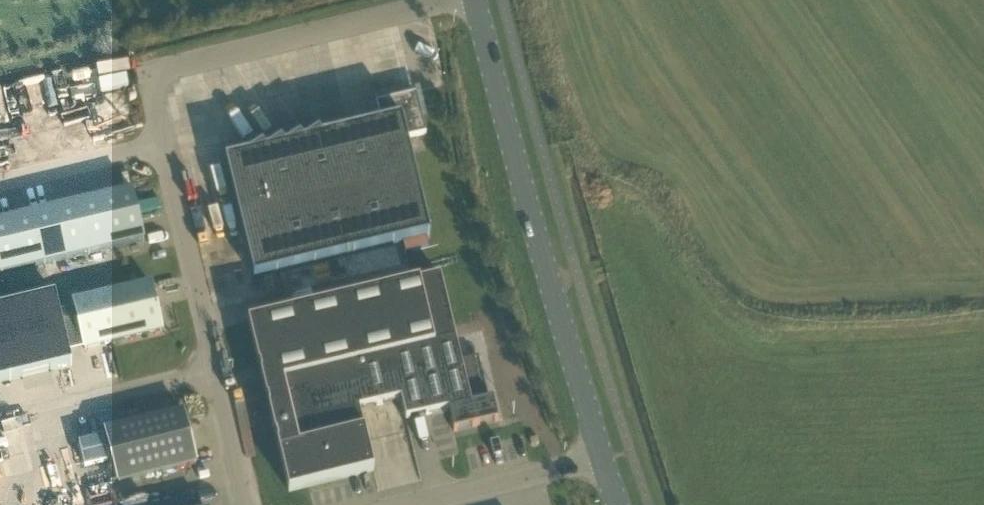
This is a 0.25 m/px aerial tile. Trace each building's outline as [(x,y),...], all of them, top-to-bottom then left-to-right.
[(112,85),(136,83),(134,62),(110,65),(112,85)] [(380,123),(225,160),(253,278),(430,236),(406,139),(426,134),(416,93),(375,103),(380,123)] [(131,191),(0,222),(0,276),(144,242),(131,191)] [(460,361),(440,276),(248,322),(288,492),(374,472),(359,410),(401,400),(406,421),(448,411),(453,433),(498,422),(493,400),(488,401),(478,357),(460,361)] [(84,349),(84,350),(162,331),(151,284),(73,303),(74,309),(59,312),(55,296),(0,309),(0,382),(72,365),(69,352),(84,349)] [(196,463),(183,412),(105,431),(118,482),(196,463)] [(101,438),(78,443),(84,466),(107,460),(101,438)] [(151,503),(144,479),(121,485),(126,504),(144,504),(151,503)] [(198,504),(196,495),(155,504),(197,504),(198,504)]
